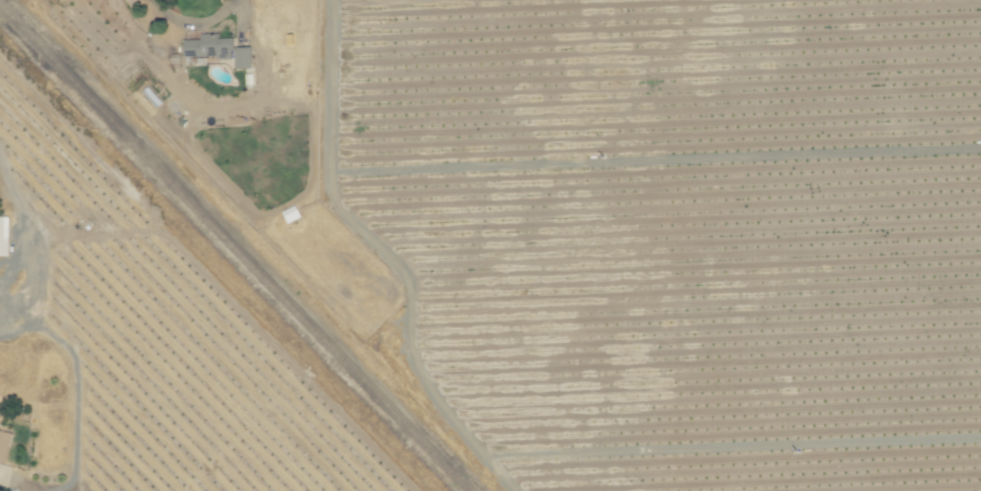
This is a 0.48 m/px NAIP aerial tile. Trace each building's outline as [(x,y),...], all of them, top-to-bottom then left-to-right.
[(200,40),(182,40),(182,57),(233,56),(233,38),(218,38),(218,33),(200,34),(200,40)] [(250,47),(233,48),(234,69),(251,68),(250,47)] [(8,256),(8,217),(0,217),(0,256),(8,256)] [(11,433),(0,431),(0,463),(4,464),(11,433)]
